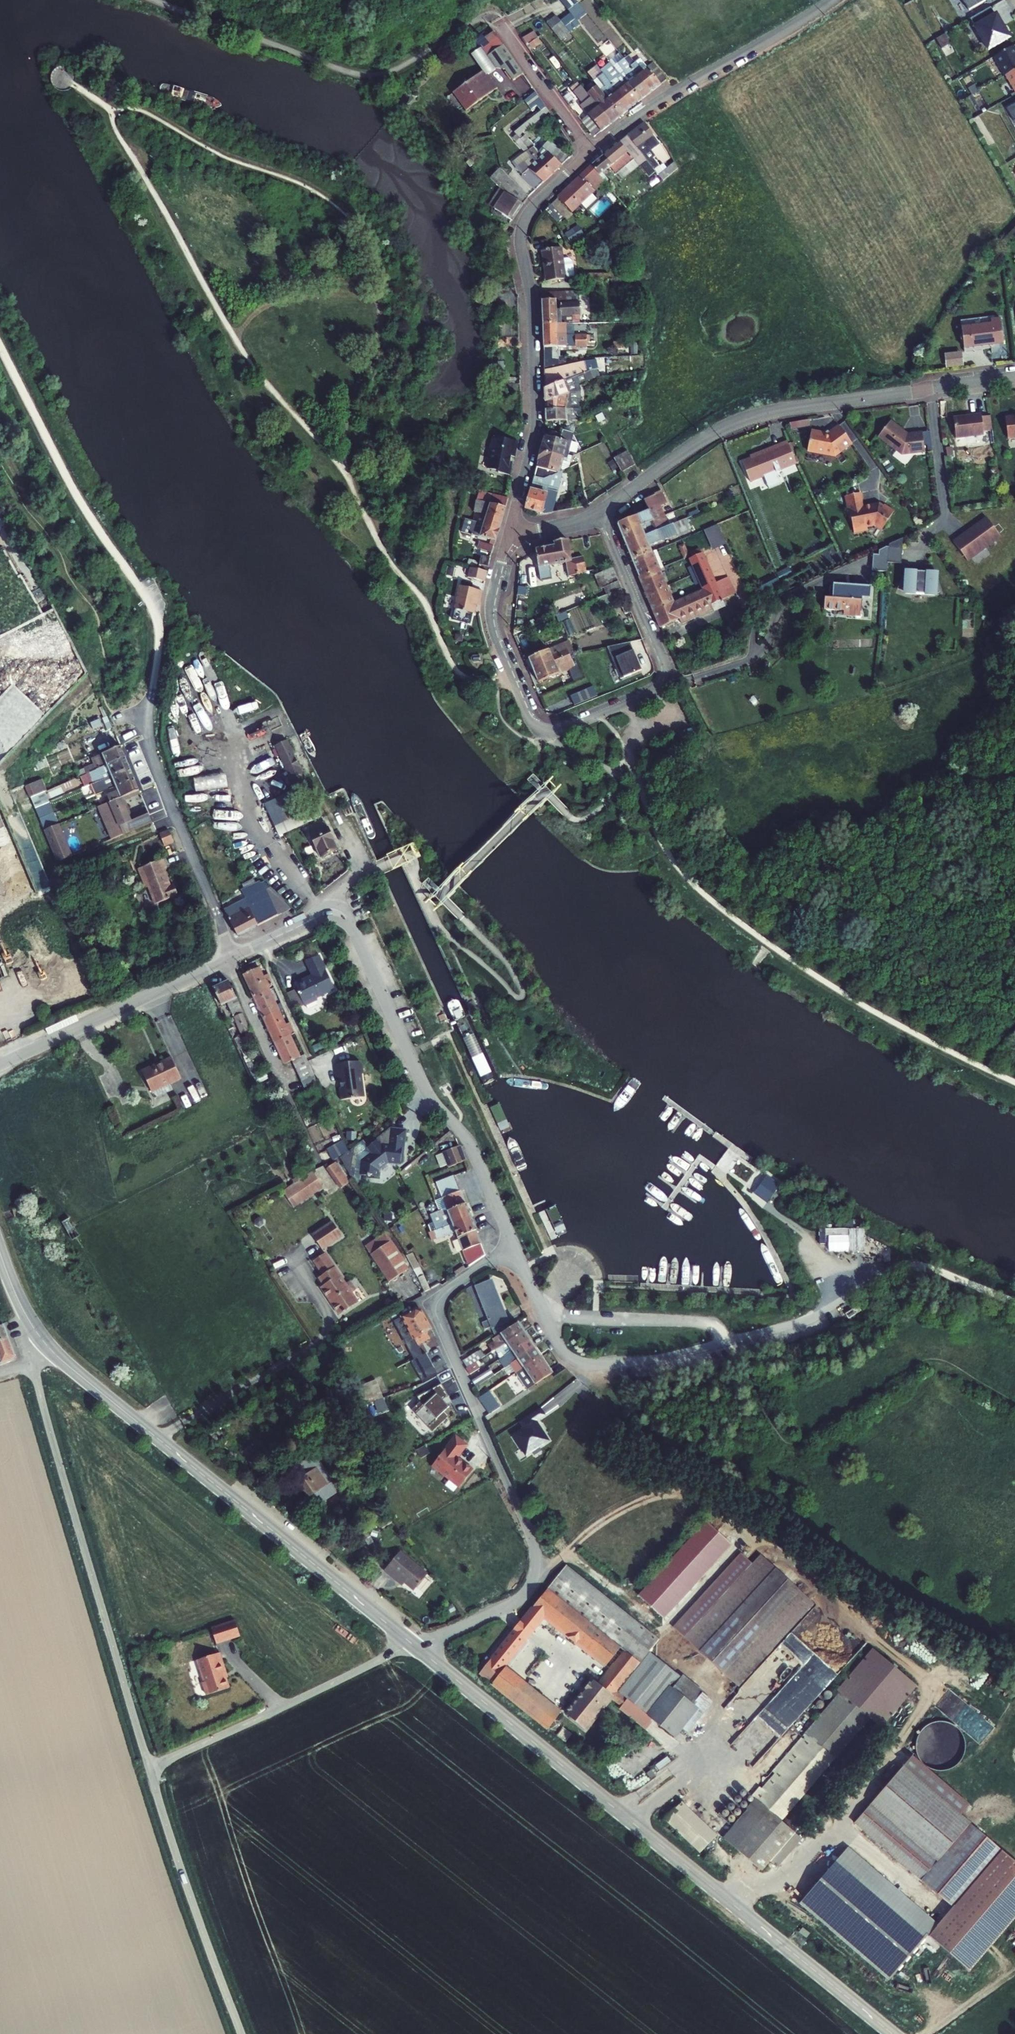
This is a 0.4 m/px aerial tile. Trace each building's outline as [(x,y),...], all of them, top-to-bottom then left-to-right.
[(574,18),(584,10),(576,0),(561,0),(560,0),(571,14),(574,18)] [(968,10),(986,0),(962,0),(968,10)] [(995,14),(990,7),(970,19),(988,50),(1010,37),(996,14),(995,14)] [(570,32),(579,24),(574,18),(571,14),(561,21),(565,27),(570,32)] [(556,35),(558,33),(565,27),(561,21),(556,16),(547,23),(556,35)] [(571,34),(581,26),(579,24),(570,32),(571,34)] [(565,27),(558,33),(562,38),(570,32),(565,27)] [(534,31),(522,39),(525,44),(537,37),(534,31)] [(505,69),(513,81),(523,74),(503,45),(493,32),(481,40),(484,46),(481,49),(486,56),(494,68),(505,69)] [(1005,75),(1006,75),(1014,70),(1014,48),(1014,46),(994,57),(1005,75)] [(609,61),(610,63),(613,66),(623,58),(619,53),(609,61)] [(660,84),(667,79),(653,62),(650,65),(647,67),(640,59),(635,63),(629,55),(624,59),(650,92),(660,84)] [(624,59),(623,58),(613,66),(640,100),(650,92),(624,59)] [(610,82),(631,108),(640,100),(613,66),(610,63),(604,68),(601,70),(603,73),(610,82)] [(1006,75),(1014,91),(1014,70),(1006,75)] [(460,102),(466,98),(472,106),(497,88),(484,71),(453,93),(460,102)] [(604,87),(600,90),(607,98),(621,115),(631,108),(610,82),(603,73),(597,78),(604,87)] [(604,87),(597,78),(593,81),(600,90),(604,87)] [(573,92),(581,86),(578,82),(570,88),(573,92)] [(581,121),(594,137),(611,123),(591,97),(588,94),(581,86),(573,92),(583,104),(580,106),(588,115),(581,121)] [(524,100),(531,109),(536,105),(540,112),(546,107),(535,92),(524,100)] [(611,123),(621,115),(607,98),(604,101),(597,92),(591,97),(611,123)] [(460,102),(466,111),(472,106),(466,98),(460,102)] [(1006,109),(1013,121),(1014,120),(1014,103),(1006,109)] [(517,136),(520,134),(549,112),(546,107),(540,112),(514,132),(517,136)] [(656,156),(652,151),(661,144),(644,122),(627,136),(646,159),(654,170),(658,175),(663,181),(678,168),(674,162),(663,171),(659,167),(660,167),(654,158),(656,156)] [(522,137),(520,139),(532,155),(552,174),(569,158),(549,140),(537,151),(525,136),(522,137)] [(599,176),(610,166),(616,174),(634,160),(638,166),(646,159),(627,136),(619,142),(591,166),(599,176)] [(515,169),(536,189),(552,174),(532,155),(520,139),(519,138),(517,141),(515,142),(524,153),(518,158),(523,162),(515,168),(515,169)] [(694,159),(689,151),(673,161),(674,162),(678,168),(694,159)] [(471,165),(481,159),(478,154),(471,158),(468,160),(471,165)] [(518,158),(511,164),(515,168),(523,162),(518,158)] [(562,192),(558,197),(570,212),(604,181),(599,176),(591,166),(562,192)] [(503,214),(512,220),(523,204),(528,197),(500,169),(490,178),(500,186),(507,192),(500,202),(498,202),(496,206),(496,208),(498,210),(503,214)] [(500,202),(507,192),(500,186),(489,202),(496,208),(496,206),(498,202),(500,202)] [(581,227),(567,231),(570,240),(584,236),(581,227)] [(575,277),(572,261),(568,258),(563,259),(561,247),(541,250),(546,281),(575,277)] [(583,314),(585,314),(584,303),(584,292),(571,292),(541,292),(542,324),(565,323),(583,323),(583,314)] [(991,348),(991,344),(1003,343),(1000,318),(991,319),(991,316),(960,320),(964,351),(991,348)] [(587,346),(586,335),(565,336),(565,324),(565,323),(542,324),(543,324),(544,348),(544,367),(558,364),(557,351),(557,347),(576,346),(587,346)] [(946,367),(963,366),(963,351),(946,352),(946,367)] [(544,389),(587,371),(585,361),(544,370),(544,389)] [(579,404),(578,392),(581,390),(595,385),(592,378),(589,370),(587,371),(544,389),(545,410),(579,408),(579,404)] [(579,408),(545,410),(546,421),(566,420),(566,427),(581,420),(579,415),(579,408)] [(595,416),(600,426),(607,422),(602,413),(595,416)] [(981,413),(953,417),(956,437),(984,433),(983,431),(992,429),(990,414),(981,416),(981,413)] [(1004,417),(1007,438),(1014,437),(1014,415),(1004,417)] [(810,418),(790,422),(792,429),(812,426),(810,418)] [(902,430),(890,420),(878,436),(901,454),(924,452),(922,432),(907,434),(905,434),(901,431),(902,430)] [(807,450),(834,455),(852,442),(839,425),(829,432),(828,430),(824,433),(811,430),(807,450)] [(559,439),(545,436),(541,451),(567,458),(568,455),(563,454),(569,431),(562,429),(559,439)] [(514,456),(517,441),(493,437),(492,444),(490,444),(487,459),(489,460),(487,469),(498,471),(498,473),(509,475),(511,462),(510,462),(511,456),(514,456)] [(787,441),(771,448),(772,450),(788,444),(787,441)] [(790,443),(788,444),(796,463),(799,462),(790,443)] [(771,448),(764,451),(764,453),(751,459),(742,462),(749,482),(780,469),(796,463),(788,444),(772,450),(771,448)] [(534,477),(545,479),(558,472),(562,460),(566,462),(567,458),(541,451),(534,477)] [(621,472),(634,465),(627,451),(614,458),(621,472)] [(558,472),(563,470),(568,468),(571,456),(567,458),(566,462),(562,460),(558,472)] [(555,502),(558,502),(559,496),(556,496),(563,470),(558,472),(545,479),(534,477),(526,509),(525,511),(530,516),(544,514),(552,512),(555,502)] [(488,516),(486,522),(500,526),(508,498),(507,497),(479,490),(476,500),(474,512),(488,516)] [(654,495),(643,500),(648,510),(618,523),(618,524),(618,526),(621,533),(661,516),(664,515),(660,506),(666,503),(661,490),(654,493),(654,495)] [(860,493),(846,496),(848,506),(847,506),(850,519),(851,519),(854,533),(866,530),(865,527),(867,527),(875,525),(882,529),(894,510),(884,504),(883,505),(879,503),(878,504),(872,505),(872,504),(863,506),(860,493)] [(625,544),(666,527),(661,516),(621,533),(625,544)] [(963,535),(954,542),(968,561),(1001,536),(987,517),(966,533),(968,534),(966,536),(965,535),(963,535)] [(686,518),(673,524),(677,534),(691,529),(686,518)] [(500,526),(486,522),(485,525),(465,519),(461,532),(471,535),(471,536),(472,536),(473,536),(481,538),(481,537),(495,541),(500,526)] [(673,524),(669,526),(666,527),(625,544),(632,560),(651,552),(649,546),(677,535),(677,534),(673,524)] [(719,524),(705,529),(713,549),(727,543),(719,524)] [(889,547),(889,548),(903,549),(903,538),(889,544),(889,547)] [(541,581),(552,579),(550,566),(566,563),(568,576),(578,574),(577,565),(584,564),(583,557),(571,559),(567,540),(554,542),(554,546),(549,547),(535,550),(541,581)] [(478,548),(491,553),(493,546),(480,541),(478,548)] [(688,556),(683,544),(678,546),(684,558),(688,556)] [(879,550),(879,554),(888,555),(889,548),(889,547),(887,547),(879,550)] [(888,555),(888,563),(901,564),(903,549),(889,548),(888,555)] [(651,552),(658,569),(662,567),(655,550),(651,552)] [(699,582),(703,591),(673,604),(658,569),(651,552),(632,560),(639,577),(646,594),(654,612),(660,628),(679,619),(681,624),(713,609),(711,604),(732,594),(727,583),(717,588),(701,554),(689,559),(692,566),(688,568),(694,584),(699,582)] [(879,554),(873,554),(872,570),(887,571),(888,563),(888,555),(879,554)] [(490,558),(481,556),(479,565),(488,566),(490,558)] [(584,564),(577,565),(578,574),(586,573),(584,564)] [(468,577),(484,581),(487,571),(470,568),(468,577)] [(603,588),(606,595),(621,589),(613,568),(595,575),(600,589),(603,588)] [(919,571),(906,571),(898,589),(900,590),(904,591),(905,592),(905,593),(911,593),(912,594),(917,594),(921,595),(926,595),(930,594),(931,594),(937,595),(937,593),(941,592),(938,583),(938,573),(919,572),(919,571)] [(833,585),(830,585),(829,597),(824,596),(823,608),(843,610),(850,610),(850,608),(861,609),(862,597),(870,598),(871,586),(861,585),(861,588),(833,585)] [(458,586),(454,610),(474,614),(477,598),(480,599),(482,591),(458,586)] [(621,589),(606,595),(610,603),(624,597),(621,589)] [(610,603),(606,595),(598,599),(602,607),(610,603)] [(850,610),(843,610),(843,614),(861,616),(861,609),(850,608),(850,610)] [(607,647),(621,679),(642,670),(630,642),(607,647)] [(567,648),(551,655),(548,650),(528,658),(534,671),(545,667),(544,665),(553,661),(553,662),(570,655),(567,648)] [(545,667),(534,671),(539,682),(575,667),(572,661),(570,655),(553,662),(553,661),(544,665),(545,667)] [(574,705),(597,696),(593,686),(570,696),(574,705)] [(101,746),(103,751),(116,746),(114,740),(112,741),(109,743),(101,746)] [(269,749),(277,767),(284,764),(294,785),(290,786),(292,791),(307,784),(287,740),(269,749)] [(120,747),(91,759),(93,764),(84,769),(86,774),(90,772),(96,770),(125,758),(120,747)] [(96,770),(90,772),(95,783),(100,781),(130,769),(125,758),(96,770)] [(105,791),(134,779),(130,769),(100,781),(95,783),(83,788),(87,799),(103,792),(105,791)] [(102,803),(102,804),(103,806),(120,798),(139,791),(134,779),(105,791),(107,796),(105,797),(106,801),(102,803)] [(39,780),(26,786),(30,798),(44,792),(39,780)] [(44,792),(30,798),(35,808),(49,802),(44,792)] [(265,803),(279,836),(312,822),(308,812),(296,817),(286,794),(265,803)] [(112,839),(123,834),(123,835),(152,823),(149,815),(147,811),(129,818),(120,798),(103,806),(99,807),(99,808),(103,818),(112,839)] [(49,802),(35,808),(39,819),(53,813),(49,802)] [(53,813),(39,819),(44,830),(58,824),(53,813)] [(310,836),(321,858),(338,849),(327,828),(324,822),(308,830),(311,836),(310,836)] [(169,830),(159,834),(162,839),(171,835),(169,830)] [(171,835),(162,839),(164,846),(174,842),(171,835)] [(178,896),(174,885),(170,887),(163,869),(166,868),(163,860),(139,869),(142,877),(144,876),(149,887),(155,904),(178,896)] [(245,900),(224,910),(237,936),(278,916),(276,912),(265,890),(270,887),(257,876),(257,875),(253,879),(242,885),(244,888),(249,898),(245,900)] [(289,906),(270,887),(265,890),(276,912),(289,906)] [(241,890),(245,900),(249,898),(244,888),(241,890)] [(294,984),(304,1007),(318,1001),(317,999),(335,990),(320,956),(306,962),(312,976),(294,984)] [(273,986),(268,974),(263,977),(259,968),(243,974),(254,997),(269,990),(268,988),(273,986)] [(249,1031),(242,1014),(243,1013),(228,981),(213,988),(221,1005),(227,1002),(242,1034),(249,1031)] [(254,997),(263,1018),(279,1011),(269,990),(254,997)] [(292,1028),(288,1031),(285,1026),(279,1011),(263,1018),(274,1042),(295,1034),(292,1028)] [(284,1064),(291,1061),(304,1055),(295,1034),(274,1042),(284,1064)] [(294,1067),(307,1061),(304,1055),(291,1061),(294,1067)] [(164,1094),(161,1088),(170,1084),(181,1079),(171,1058),(161,1063),(162,1064),(155,1067),(155,1066),(142,1071),(151,1092),(154,1098),(164,1094)] [(307,1061),(294,1067),(298,1074),(310,1068),(307,1061)] [(360,1063),(336,1066),(338,1083),(341,1083),(341,1089),(340,1091),(341,1102),(364,1099),(361,1078),(364,1075),(362,1065),(360,1063)] [(267,1066),(252,1073),(255,1080),(270,1073),(267,1066)] [(310,1068),(298,1074),(301,1081),(314,1075),(310,1068)] [(314,1075),(301,1081),(304,1089),(312,1085),(317,1082),(314,1075)] [(161,1088),(164,1094),(173,1090),(170,1084),(161,1088)] [(405,1144),(406,1131),(391,1129),(382,1136),(383,1138),(378,1142),(377,1140),(367,1148),(371,1154),(365,1159),(365,1162),(362,1161),(361,1175),(368,1176),(367,1178),(372,1179),(372,1177),(378,1177),(379,1170),(388,1163),(390,1163),(391,1165),(394,1165),(396,1164),(400,1164),(403,1162),(403,1155),(401,1151),(400,1151),(400,1146),(402,1147),(405,1144)] [(338,1158),(348,1151),(343,1141),(326,1150),(332,1161),(338,1158)] [(444,1152),(450,1167),(465,1161),(459,1146),(444,1152)] [(346,1152),(338,1158),(345,1168),(353,1161),(346,1152)] [(339,1188),(350,1182),(339,1160),(327,1166),(339,1188)] [(315,1171),(284,1191),(295,1208),(326,1188),(315,1171)] [(766,1174),(754,1192),(768,1202),(780,1184),(766,1174)] [(439,1212),(447,1211),(465,1204),(454,1176),(436,1183),(442,1198),(435,1201),(439,1212)] [(430,1215),(436,1231),(471,1217),(466,1204),(465,1204),(447,1211),(439,1212),(430,1215)] [(433,1232),(437,1240),(455,1232),(469,1267),(485,1256),(475,1231),(476,1231),(471,1217),(436,1231),(433,1232)] [(866,1250),(865,1228),(850,1228),(851,1250),(866,1250)] [(408,1269),(384,1234),(366,1247),(389,1282),(408,1269)] [(328,1238),(319,1244),(329,1258),(337,1253),(328,1238)] [(320,1265),(329,1258),(319,1244),(305,1254),(315,1268),(320,1265)] [(325,1273),(320,1265),(315,1268),(320,1276),(325,1273)] [(347,1311),(346,1311),(358,1303),(349,1289),(354,1286),(348,1277),(343,1280),(334,1267),(318,1278),(324,1285),(320,1287),(339,1315),(343,1313),(344,1313),(347,1311)] [(418,1278),(418,1279),(424,1276),(420,1267),(413,1270),(418,1278)] [(418,1279),(424,1292),(430,1289),(424,1276),(418,1279)] [(508,1322),(491,1280),(475,1287),(489,1320),(482,1323),(484,1329),(491,1327),(492,1328),(508,1322)] [(413,1360),(410,1361),(418,1375),(433,1367),(425,1353),(422,1355),(418,1346),(414,1339),(426,1332),(431,1329),(421,1311),(415,1309),(393,1321),(413,1360)] [(491,1348),(493,1351),(496,1349),(524,1332),(518,1322),(493,1338),(497,1344),(491,1348)] [(426,1332),(414,1339),(418,1346),(430,1339),(426,1332)] [(499,1353),(502,1351),(504,1356),(530,1340),(524,1332),(496,1349),(498,1354),(499,1353)] [(11,1359),(13,1355),(8,1338),(0,1340),(0,1362),(11,1359)] [(510,1365),(535,1348),(530,1340),(504,1356),(506,1358),(497,1364),(501,1370),(510,1365)] [(535,1348),(510,1365),(516,1373),(541,1357),(535,1348)] [(463,1361),(467,1368),(476,1362),(485,1357),(481,1350),(463,1361)] [(552,1373),(541,1357),(516,1373),(527,1390),(552,1373)] [(469,1375),(480,1368),(476,1362),(467,1368),(466,1369),(469,1375)] [(433,1367),(418,1375),(422,1383),(437,1375),(433,1367)] [(486,1372),(471,1381),(475,1387),(490,1378),(486,1372)] [(356,1387),(364,1406),(382,1398),(375,1380),(356,1387)] [(448,1396),(442,1383),(417,1395),(419,1400),(410,1407),(429,1431),(447,1417),(436,1403),(448,1396)] [(478,1398),(489,1415),(500,1407),(489,1391),(478,1398)] [(442,1400),(436,1403),(443,1412),(448,1408),(442,1400)] [(541,1407),(520,1421),(524,1427),(513,1434),(526,1455),(549,1440),(537,1420),(545,1414),(541,1407)] [(432,1466),(459,1487),(473,1470),(457,1457),(467,1445),(455,1436),(432,1466)] [(241,1453),(245,1458),(256,1449),(263,1457),(268,1453),(257,1440),(241,1453)] [(340,1491),(315,1454),(291,1471),(315,1507),(340,1491)] [(637,1594),(663,1619),(733,1545),(706,1520),(637,1594)] [(753,1542),(675,1641),(734,1687),(741,1678),(715,1658),(786,1567),(753,1542)] [(405,1583),(414,1591),(427,1574),(400,1551),(384,1571),(396,1580),(398,1578),(405,1583)] [(812,1588),(786,1567),(715,1658),(741,1678),(812,1588)] [(563,1568),(547,1589),(641,1663),(650,1653),(648,1652),(656,1642),(563,1568)] [(405,1583),(398,1578),(396,1580),(402,1586),(405,1583)] [(492,1657),(479,1673),(548,1729),(561,1713),(505,1668),(545,1618),(611,1671),(599,1686),(593,1681),(566,1714),(586,1730),(612,1698),(641,1663),(547,1589),(502,1646),(492,1657)] [(216,1645),(243,1635),(238,1618),(210,1628),(216,1645)] [(496,1641),(487,1653),(492,1657),(502,1646),(496,1641)] [(838,1690),(843,1695),(870,1718),(882,1728),(917,1686),(873,1649),(838,1690)] [(660,1661),(650,1653),(641,1663),(612,1698),(623,1707),(660,1661)] [(219,1654),(196,1662),(203,1683),(201,1684),(206,1697),(228,1689),(225,1679),(223,1674),(225,1673),(219,1654)] [(711,1701),(660,1661),(623,1707),(620,1710),(662,1744),(677,1724),(687,1732),(711,1701)] [(843,1695),(765,1785),(792,1808),(870,1718),(843,1695)] [(953,1716),(979,1744),(995,1730),(969,1701),(953,1716)] [(903,1766),(854,1823),(952,1908),(1001,1851),(903,1766)] [(765,1785),(760,1781),(716,1832),(762,1871),(770,1862),(795,1833),(780,1822),(792,1808),(765,1785)] [(717,1837),(682,1803),(665,1820),(700,1853),(717,1837)] [(795,1833),(770,1862),(776,1868),(801,1839),(795,1833)] [(800,1904),(822,1924),(861,1878),(928,1936),(937,1925),(847,1848),(800,1904)] [(1001,1851),(952,1908),(937,1925),(928,1936),(970,1972),(1014,1919),(1014,1863),(1001,1851)] [(889,1981),(928,1936),(861,1878),(822,1924),(889,1981)]
